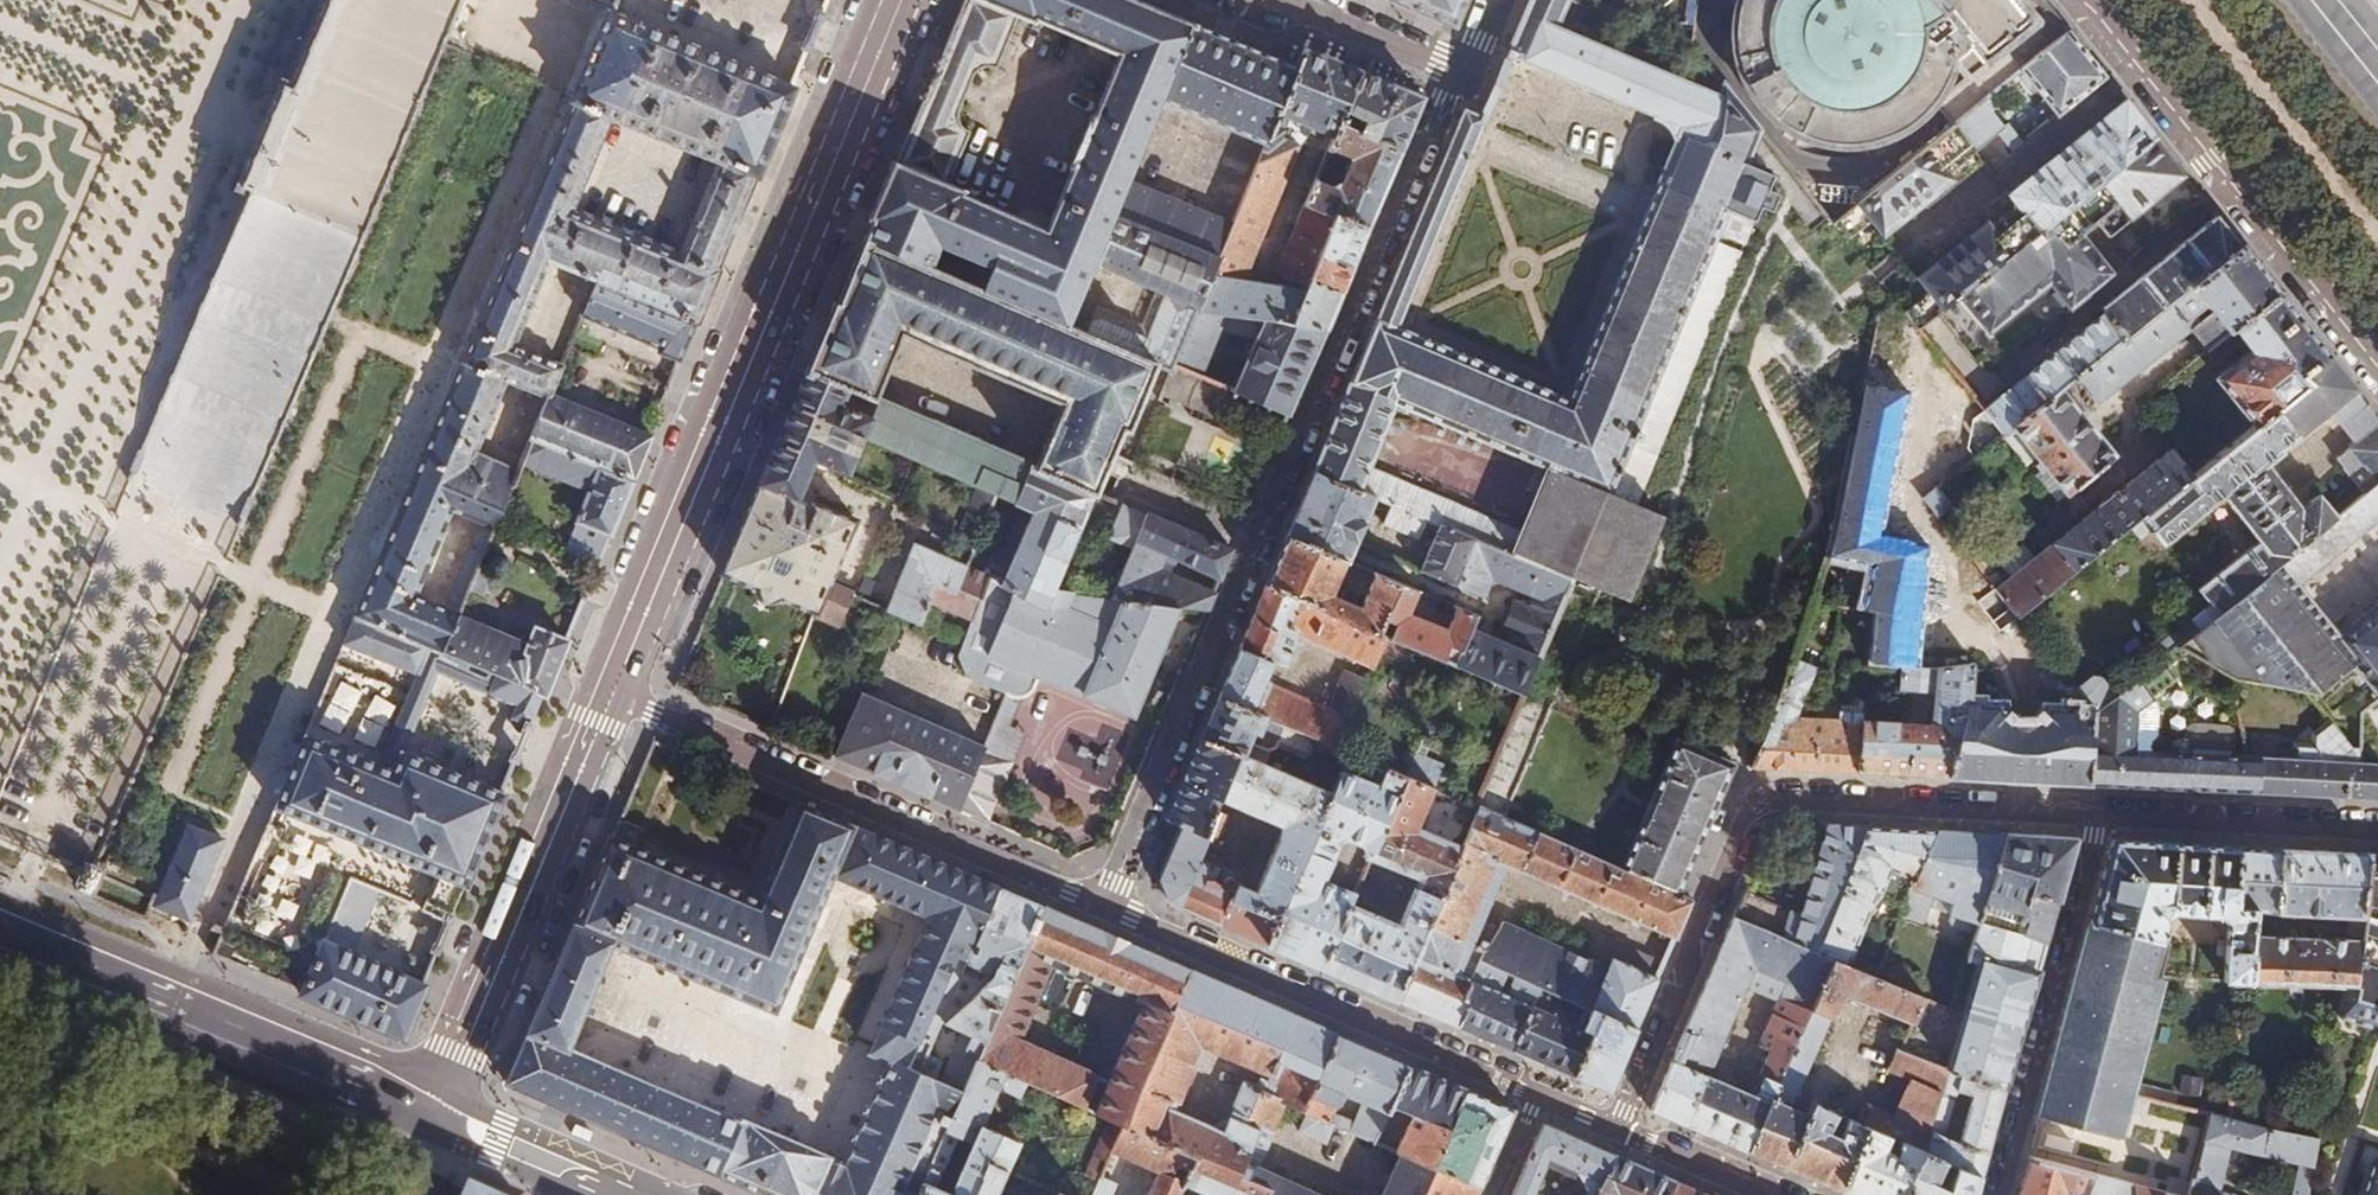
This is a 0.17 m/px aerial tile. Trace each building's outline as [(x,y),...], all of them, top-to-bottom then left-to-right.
[(294,92),(286,89),(245,186),(253,189),(131,474),(129,480),(188,506),(239,528),(242,520),(463,0),(334,0),(294,92)] [(614,9),(618,0),(594,0),(614,9)] [(934,69),(931,77),(927,85),(907,133),(895,162),(892,161),(868,219),(871,221),(864,239),(930,267),(939,247),(999,273),(990,294),(1065,327),(1092,265),(1165,296),(1146,339),(1100,319),(1089,324),(1084,335),(1155,366),(1167,372),(1170,364),(1175,366),(1198,311),(1218,264),(1215,262),(1107,217),(1123,180),(1157,101),(1190,24),(1135,0),(963,0),(934,69)] [(1401,329),(1443,230),(1489,122),(1481,118),(1476,116),(1465,111),(1420,219),(1370,337),(1313,470),(1376,497),(1391,504),(1428,520),(1441,525),(1476,540),(1572,582),(1627,605),(1663,519),(1639,508),(1746,261),(1718,249),(1724,235),(1752,247),(1779,184),(1757,156),(1765,140),(1722,87),(1720,91),(1718,95),(1557,25),(1567,0),(1531,0),(1508,53),(1655,115),(1654,118),(1672,125),(1674,128),(1678,134),(1678,143),(1660,185),(1663,186),(1570,404),(1401,329)] [(1453,28),(1465,0),(1388,0),(1453,28)] [(2051,12),(2042,0),(1735,0),(1734,2),(1732,12),(1731,30),(1732,53),(1735,66),(1742,83),(1756,106),(1765,116),(1777,126),(1795,137),(1803,140),(1821,145),(1831,147),(1853,148),(1882,143),(1902,133),(1912,127),(1930,111),(1937,102),(1949,83),(1952,74),(1955,63),(1970,51),(1984,67),(2005,49),(2051,12)] [(602,273),(702,315),(803,90),(614,9),(353,622),(440,658),(458,613),(517,475),(477,459),(508,382),(547,402),(552,391),(560,371),(521,353),(555,269),(595,286),(602,273)] [(2021,69),(2067,32),(2051,12),(2005,49),(2021,69)] [(1296,69),(1190,24),(1157,101),(1264,146),(1296,69)] [(2104,78),(2067,32),(2021,69),(2018,71),(2056,118),(2104,78)] [(1305,48),(1296,69),(1264,146),(1230,225),(1215,262),(1218,264),(1198,311),(1227,316),(1263,322),(1288,326),(1336,215),(1306,202),(1274,276),(1292,283),(1289,288),(1240,281),(1296,149),(1311,127),(1333,136),(1338,124),(1360,71),(1305,48)] [(1423,98),(1360,71),(1338,124),(1401,150),(1423,98)] [(1980,102),(1952,125),(1974,152),(1995,136),(2011,155),(2022,146),(2007,127),(2003,129),(1980,102)] [(2100,184),(2154,140),(2124,104),(2008,197),(2009,199),(2016,207),(2038,234),(2100,184)] [(1306,202),(1336,215),(1368,228),(1401,150),(1338,124),(1333,136),(1328,148),(1349,156),(1339,191),(1314,180),(1306,202)] [(1952,125),(1831,222),(1847,242),(1873,220),(1886,235),(1949,183),(1944,177),(1974,152),(1952,125)] [(2185,179),(2154,140),(2100,184),(2132,222),(2185,179)] [(1949,183),(1979,159),(1974,152),(1944,177),(1949,183)] [(1955,190),(1985,166),(1979,159),(1949,183),(1955,190)] [(1230,225),(1123,180),(1107,217),(1215,262),(1230,225)] [(2038,234),(1957,298),(1987,335),(2049,286),(2069,310),(2089,294),(2110,276),(2080,236),(2095,224),(2108,241),(2132,222),(2100,184),(2038,234)] [(1988,229),(2016,207),(2009,199),(1981,221),(1988,229)] [(1907,316),(1914,325),(1918,330),(1957,298),(2038,234),(2016,207),(1988,229),(1924,281),(1935,294),(1907,316)] [(1368,228),(1336,215),(1288,326),(1324,332),(1368,228)] [(2074,378),(2238,245),(2216,218),(2103,309),(2105,313),(1984,412),(2002,436),(2011,429),(2058,391),(2074,378)] [(834,301),(805,371),(851,390),(875,400),(903,336),(1063,405),(1036,468),(1094,492),(1100,478),(1110,455),(1122,429),(1129,432),(1155,366),(1084,335),(1065,327),(990,294),(930,267),(864,239),(838,302),(834,301)] [(2277,294),(2238,245),(2074,378),(2096,406),(2188,331),(2205,352),(2231,331),(2277,294)] [(683,358),(702,315),(602,273),(595,286),(585,312),(664,345),(661,350),(683,358)] [(2301,376),(2327,355),(2277,294),(2231,331),(2250,353),(2215,381),(2252,428),(2307,384),(2301,376)] [(1900,666),(1918,667),(1927,545),(1883,537),(1911,392),(1902,390),(1914,325),(1907,316),(1897,303),(1877,322),(1840,532),(1831,557),(1875,565),(1862,611),(1875,614),(1871,664),(1900,666)] [(1198,311),(1175,366),(1201,377),(1227,316),(1198,311)] [(1234,391),(1289,415),(1324,332),(1288,326),(1263,322),(1234,391)] [(2189,480),(2124,531),(2146,559),(2219,501),(2256,547),(2199,594),(2209,606),(2191,622),(2197,629),(2333,520),(2316,500),(2300,513),(2266,470),(2281,458),(2278,454),(2330,413),(2343,430),(2370,409),(2327,355),(2301,376),(2307,384),(2252,428),(2189,480)] [(1170,364),(1167,372),(1158,395),(1220,422),(1233,391),(1201,377),(1175,366),(1170,364)] [(805,371),(769,456),(809,474),(813,466),(846,480),(862,443),(871,422),(842,409),(851,390),(805,371)] [(655,435),(552,391),(547,402),(533,436),(601,466),(635,480),(655,435)] [(2113,458),(2058,391),(2011,429),(2065,497),(2113,458)] [(1032,466),(880,402),(871,422),(862,443),(996,500),(1015,508),(1032,466)] [(2355,446),(2377,427),(2377,418),(2370,409),(2343,430),(2355,446)] [(2355,446),(2334,464),(2362,498),(2377,485),(2377,427),(2355,446)] [(601,466),(533,436),(524,458),(592,489),(601,466)] [(2016,618),(2124,531),(2189,480),(2167,453),(2003,584),(1994,573),(1985,580),(2016,618)] [(769,456),(761,476),(801,494),(809,474),(769,456)] [(567,550),(586,564),(598,569),(635,480),(601,466),(592,489),(567,550)] [(1036,468),(1032,466),(1015,508),(1031,514),(1009,566),(991,559),(982,581),(986,583),(1045,608),(1052,593),(1094,492),(1036,468)] [(1376,497),(1313,470),(1294,517),(1357,544),(1376,497)] [(723,575),(752,588),(752,591),(757,598),(771,604),(780,604),(781,601),(815,614),(825,591),(851,528),(796,504),(801,494),(761,476),(720,574),(723,575)] [(2362,498),(2333,520),(2197,629),(2179,644),(2235,676),(2306,692),(2316,693),(2331,714),(2371,690),(2377,699),(2377,606),(2337,639),(2296,588),(2377,523),(2377,485),(2362,498)] [(1933,518),(1947,507),(1933,489),(1919,500),(1933,518)] [(1146,515),(1122,504),(1107,541),(1131,550),(1146,515)] [(1420,540),(1428,520),(1391,504),(1383,524),(1420,540)] [(1125,602),(1176,609),(1206,612),(1212,597),(1155,574),(1160,564),(1167,567),(1170,560),(1219,580),(1232,550),(1146,515),(1131,550),(1110,600),(1125,602)] [(1357,544),(1294,517),(1286,536),(1345,562),(1349,563),(1357,544)] [(1457,587),(1476,540),(1441,525),(1421,572),(1457,587)] [(1452,665),(1456,666),(1476,617),(1458,610),(1449,631),(1410,615),(1419,593),(1377,575),(1362,609),(1330,596),(1345,562),(1286,536),(1265,585),(1385,636),(1452,665)] [(1524,695),(1572,582),(1476,540),(1457,587),(1484,599),(1476,617),(1456,666),(1524,695)] [(2004,577),(2028,556),(2018,544),(1994,565),(2004,577)] [(954,599),(965,573),(912,550),(885,616),(915,628),(924,608),(931,590),(954,599)] [(986,583),(982,581),(965,573),(954,599),(975,608),(986,583)] [(1089,598),(1052,593),(1045,608),(986,583),(975,608),(967,627),(955,654),(963,674),(1004,692),(1012,694),(1018,694),(1023,692),(1028,689),(1031,685),(1035,676),(1046,681),(1130,717),(1176,609),(1125,602),(1112,632),(1081,618),(1089,598)] [(1385,636),(1265,585),(1238,651),(1271,665),(1273,663),(1276,664),(1288,669),(1298,645),(1291,630),(1373,665),(1385,636)] [(967,627),(975,608),(954,599),(931,590),(924,608),(967,627)] [(825,591),(815,614),(813,618),(840,629),(852,602),(825,591)] [(440,658),(540,698),(567,640),(536,627),(528,643),(458,613),(440,658)] [(497,726),(524,737),(540,698),(440,658),(353,622),(341,651),(409,682),(370,775),(301,746),(273,810),(431,878),(417,912),(446,926),(502,791),(405,752),(433,688),(501,715),(497,726)] [(1271,665),(1238,651),(1230,668),(1268,684),(1276,664),(1273,663),(1271,665)] [(1860,720),(1859,774),(1949,778),(1967,698),(1975,664),(1933,668),(1918,667),(1900,666),(1899,688),(1933,690),(1932,722),(1897,721),(1860,720)] [(1230,668),(1218,698),(1256,714),(1268,684),(1230,668)] [(1807,677),(1789,669),(1753,768),(1859,774),(1860,720),(1860,714),(1842,713),(1842,720),(1792,718),(1807,677)] [(1318,741),(1337,749),(1366,680),(1344,670),(1328,709),(1268,684),(1256,714),(1265,718),(1286,727),(1318,741)] [(985,822),(1046,681),(1035,676),(1031,685),(1028,689),(1023,692),(1018,694),(1012,694),(1004,692),(981,745),(953,808),(985,822)] [(831,755),(953,808),(981,745),(858,692),(831,755)] [(2115,695),(2093,713),(2089,783),(2259,794),(2260,761),(2245,760),(2118,753),(2121,701),(2115,695)] [(1482,808),(1543,835),(1590,727),(1523,697),(1477,806),(1482,808)] [(1256,714),(1218,698),(1200,740),(1240,757),(1245,745),(1251,732),(1258,735),(1265,718),(1256,714)] [(1967,698),(1949,778),(2007,780),(2009,721),(2007,720),(2003,714),(2001,709),(2001,704),(1982,702),(1981,699),(1967,698)] [(2089,783),(2093,713),(2088,707),(2066,706),(2065,708),(2045,707),(2042,715),(2039,718),(2033,723),(2031,781),(2089,783)] [(2377,800),(2377,766),(2359,765),(2352,764),(2353,750),(2328,719),(2312,733),(2312,745),(2294,744),(2294,762),(2260,761),(2259,794),(2377,800)] [(2031,781),(2033,723),(2029,724),(2022,725),(2017,725),(2013,723),(2009,721),(2007,780),(2031,781)] [(1240,757),(1200,740),(1166,821),(1181,828),(1206,838),(1217,812),(1204,807),(1208,795),(1222,801),(1240,757)] [(1338,780),(1341,771),(1348,754),(1337,749),(1318,741),(1307,767),(1338,780)] [(1679,894),(1732,768),(1733,764),(1678,742),(1623,870),(1679,894)] [(1219,923),(1269,944),(1331,796),(1240,757),(1222,801),(1221,803),(1281,830),(1255,894),(1235,885),(1232,893),(1219,923)] [(1269,944),(1325,968),(1351,906),(1355,896),(1324,882),(1340,846),(1349,839),(1360,844),(1361,854),(1370,858),(1406,774),(1387,766),(1378,786),(1341,771),(1338,780),(1331,796),(1269,944)] [(1325,968),(1399,1000),(1430,930),(1467,844),(1422,825),(1438,784),(1407,771),(1406,774),(1370,858),(1419,880),(1401,927),(1351,906),(1325,968)] [(608,836),(525,1031),(561,1046),(563,1043),(607,942),(770,1014),(832,873),(860,885),(863,901),(888,911),(901,905),(926,916),(867,1055),(887,1063),(915,1076),(955,983),(996,889),(974,880),(958,873),(798,803),(756,900),(611,838),(608,836)] [(1690,900),(1679,894),(1623,870),(1543,835),(1482,808),(1467,844),(1430,930),(1471,948),(1483,953),(1480,961),(1540,987),(1602,1014),(1635,1028),(1663,962),(1620,944),(1610,967),(1504,921),(1501,928),(1483,921),(1508,865),(1674,937),(1690,900)] [(1868,826),(1831,824),(1824,843),(1815,839),(1810,855),(1817,858),(1794,912),(1788,910),(1790,904),(1763,893),(1760,899),(1744,892),(1733,917),(1817,952),(1868,826)] [(222,840),(186,825),(153,909),(187,925),(222,840)] [(1935,830),(1868,826),(1817,952),(1833,959),(1848,965),(1878,893),(1882,895),(1893,869),(1917,878),(1935,830)] [(1166,900),(1182,907),(1200,866),(1194,864),(1206,838),(1181,828),(1158,880),(1166,900)] [(2003,834),(1935,830),(1917,878),(1904,912),(1923,921),(1934,894),(1953,902),(1949,913),(1953,914),(1950,921),(1954,926),(1963,929),(1972,926),(1974,920),(1978,922),(2003,834)] [(2073,838),(2003,834),(1978,922),(1959,984),(1970,989),(1949,1068),(2003,1090),(2073,838)] [(2113,840),(2090,923),(2160,942),(2165,922),(2162,917),(2169,914),(2217,917),(2225,922),(2224,982),(2243,982),(2254,983),(2257,908),(2239,908),(2241,847),(2113,840)] [(2257,908),(2254,983),(2345,985),(2358,985),(2369,853),(2241,847),(2239,908),(2257,908)] [(2369,853),(2358,985),(2345,985),(2340,1016),(2377,1028),(2377,854),(2369,853)] [(1182,907),(1199,914),(1212,884),(1216,874),(1200,866),(1182,907)] [(298,997),(398,1042),(420,987),(342,952),(367,893),(347,884),(298,997)] [(1212,884),(1199,914),(1219,923),(1232,893),(1212,884)] [(1039,908),(996,889),(955,983),(967,989),(973,998),(942,1028),(959,1035),(937,1087),(959,1096),(973,1063),(1039,908)] [(1039,908),(973,1063),(1027,1086),(1121,1126),(1187,972),(1039,908)] [(1733,917),(1649,1109),(1749,1152),(1833,959),(1817,952),(1733,917)] [(2160,942),(2090,923),(2084,950),(2034,1139),(2053,1144),(2110,1158),(2111,1158),(2128,1094),(2167,944),(2160,942)] [(1430,930),(1399,1000),(1459,1025),(1468,1003),(1463,1001),(1472,981),(1459,976),(1471,948),(1430,930)] [(1879,978),(1848,965),(1833,959),(1749,1152),(1840,1191),(1866,1129),(1887,1138),(1896,1118),(1867,1105),(1858,1125),(1850,1122),(1842,1141),(1827,1134),(1835,1115),(1811,1105),(1806,1116),(1791,1110),(1829,1021),(1833,1022),(1845,994),(1915,1023),(1926,997),(1879,978)] [(1463,1001),(1468,1003),(1459,1025),(1513,1049),(1540,987),(1480,961),(1472,981),(1463,1001)] [(1187,972),(1121,1126),(1193,1157),(1183,1182),(1213,1194),(1246,1194),(1257,1168),(1284,1106),(1317,1029),(1250,999),(1226,1055),(1271,1075),(1268,1082),(1261,1079),(1257,1089),(1246,1084),(1231,1118),(1212,1128),(1181,1114),(1177,1104),(1203,1045),(1227,990),(1187,972)] [(1540,987),(1513,1049),(1574,1075),(1602,1014),(1540,987)] [(1250,999),(1227,990),(1203,1045),(1226,1055),(1250,999)] [(1609,1090),(1635,1028),(1602,1014),(1574,1075),(1609,1090)] [(1379,1121),(1383,1112),(1387,1114),(1390,1107),(1406,1067),(1317,1029),(1284,1106),(1306,1115),(1370,1142),(1379,1121)] [(525,1031),(503,1082),(765,1194),(916,1194),(959,1096),(937,1087),(915,1076),(887,1063),(841,1168),(828,1163),(829,1160),(736,1119),(735,1121),(563,1043),(561,1046),(525,1031)] [(1942,1091),(1949,1068),(1904,1050),(1898,1047),(1890,1069),(1942,1091)] [(1027,1086),(973,1063),(959,1096),(916,1194),(949,1194),(933,1188),(955,1135),(972,1143),(955,1184),(955,1194),(972,1194),(986,1165),(1005,1173),(1023,1131),(1007,1124),(995,1124),(991,1131),(979,1125),(997,1085),(1003,1087),(1003,1093),(1021,1101),(1027,1086)] [(1409,1069),(1406,1067),(1390,1107),(1408,1115),(1391,1152),(1400,1155),(1428,1167),(1461,1091),(1409,1069)] [(2003,1090),(1949,1068),(1942,1091),(1936,1113),(1951,1119),(1957,1093),(1971,1099),(1958,1144),(1931,1133),(1922,1153),(1943,1162),(1959,1169),(1979,1178),(2003,1090)] [(1511,1112),(1461,1091),(1428,1167),(1477,1188),(1511,1112)] [(2319,1137),(2229,1117),(2209,1112),(2186,1194),(2205,1194),(2210,1183),(2223,1185),(2233,1146),(2302,1161),(2314,1163),(2319,1137)] [(1387,1150),(1370,1142),(1306,1115),(1298,1132),(1323,1142),(1319,1154),(1374,1178),(1387,1150)] [(1922,1153),(1931,1133),(1896,1118),(1887,1138),(1899,1143),(1922,1153)] [(1512,1194),(1535,1194),(1550,1159),(1580,1172),(1589,1194),(1588,1194),(1597,1194),(1615,1155),(1543,1124),(1512,1194)] [(1183,1182),(1193,1157),(1121,1126),(1111,1151),(1157,1171),(1146,1194),(1177,1194),(1183,1182)] [(1922,1153),(1899,1143),(1893,1156),(1882,1151),(1887,1138),(1866,1129),(1840,1191),(1848,1194),(1903,1194),(1922,1153)] [(1922,1153),(1903,1194),(1974,1194),(1979,1178),(1959,1169),(1949,1192),(1933,1185),(1943,1162),(1922,1153)] [(1428,1167),(1400,1155),(1383,1194),(1415,1194),(1428,1167)] [(1615,1155),(1597,1194),(1668,1194),(1674,1180),(1615,1155)] [(2372,1156),(2360,1194),(2377,1194),(2377,1158),(2372,1156)] [(2029,1157),(2019,1194),(2067,1194),(2069,1191),(2083,1194),(2115,1194),(2121,1182),(2029,1157)] [(2314,1163),(2302,1161),(2294,1194),(2298,1194),(2310,1190),(2314,1163)] [(1005,1173),(986,1165),(972,1194),(996,1194),(1005,1173)] [(1477,1188),(1428,1167),(1415,1194),(1474,1194),(1477,1188)] [(1257,1168),(1246,1194),(1318,1194),(1257,1168)] [(1092,1194),(1113,1194),(1118,1183),(1100,1176),(1092,1194)] [(1668,1194),(1708,1194),(1674,1180),(1668,1194)] [(2163,1193),(2121,1182),(2115,1194),(2164,1194),(2163,1193)] [(466,1185),(462,1194),(489,1194),(466,1185)]
